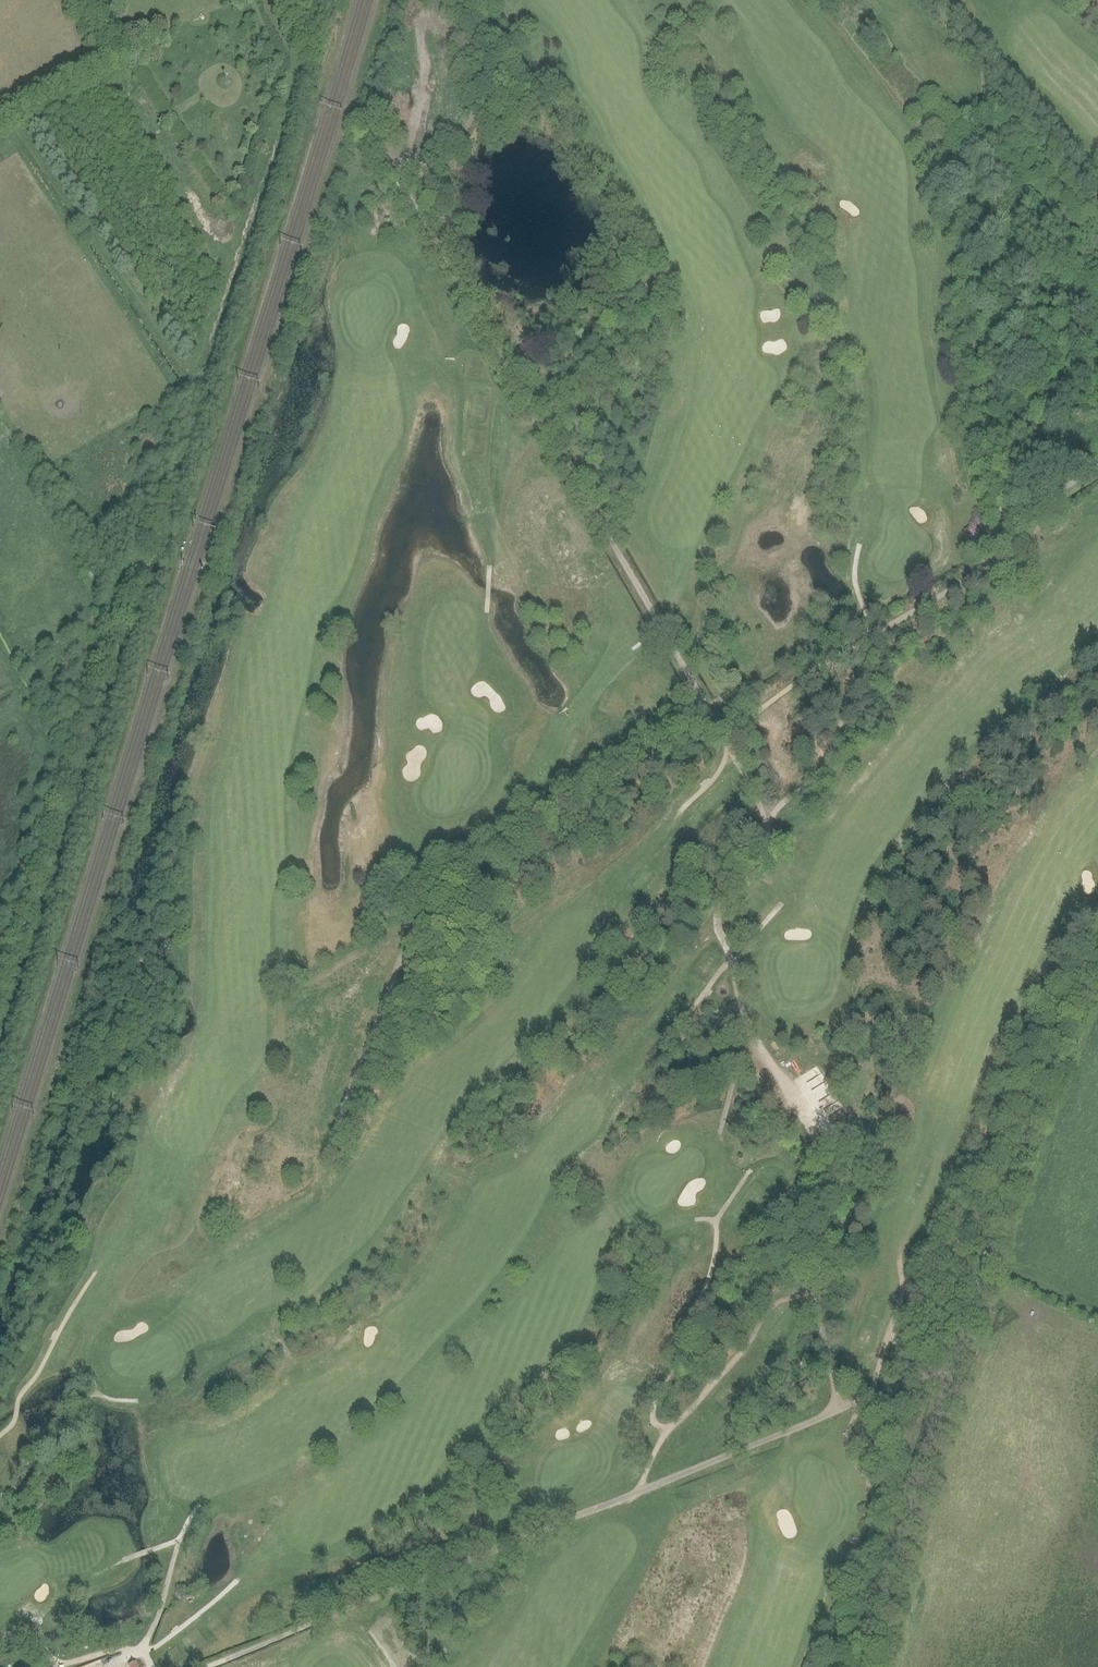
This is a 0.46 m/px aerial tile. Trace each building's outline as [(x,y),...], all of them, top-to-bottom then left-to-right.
[(830,1112),(842,1106),(840,1101),(827,1107),(830,1112)]
